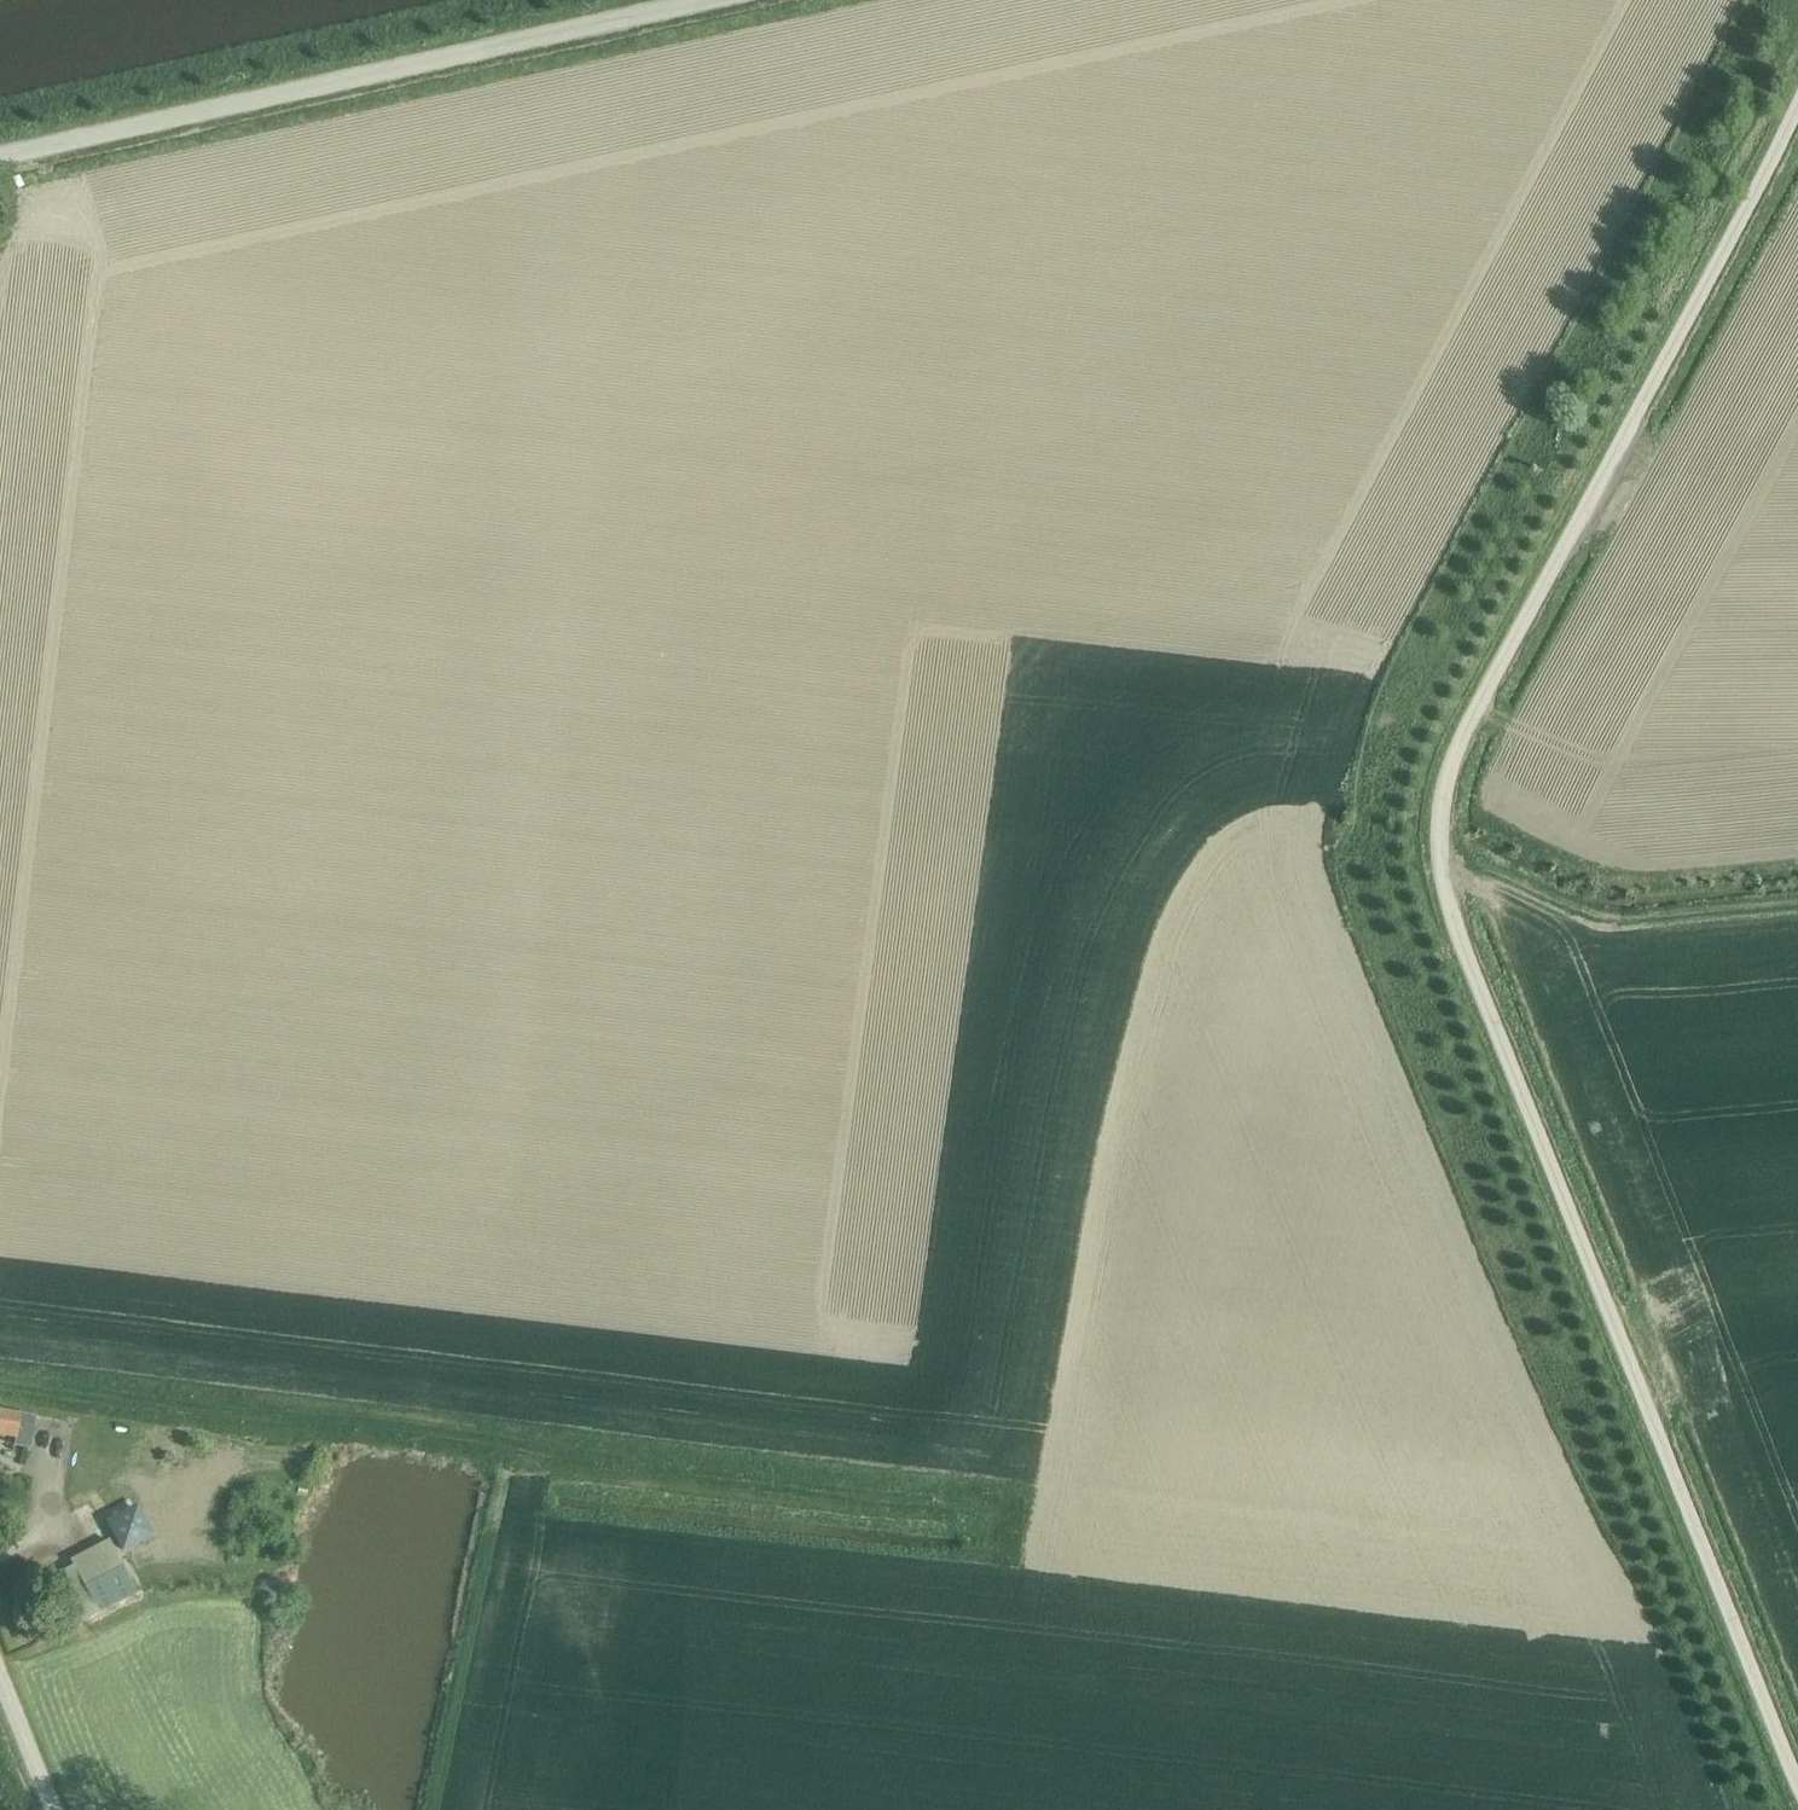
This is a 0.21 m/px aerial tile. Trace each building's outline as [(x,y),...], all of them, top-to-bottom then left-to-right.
[(0,1411),(0,1436),(15,1438),(14,1448),(28,1449),(34,1417),(0,1411)] [(136,1593),(108,1540),(69,1560),(72,1565),(57,1572),(82,1621),(136,1593)]
